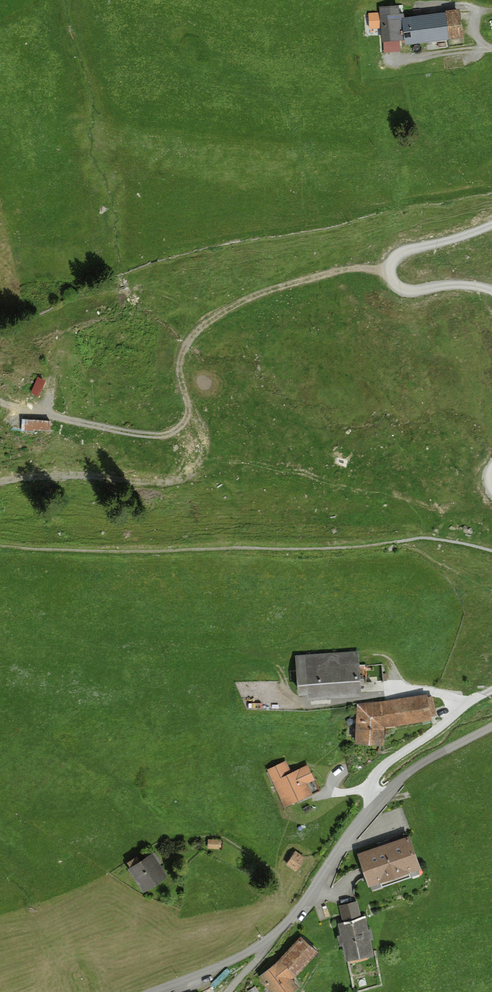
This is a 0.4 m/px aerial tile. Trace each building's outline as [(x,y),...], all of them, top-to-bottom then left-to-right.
[(401,1),(378,4),(384,52),(465,41),(461,7),(402,15),(401,1)] [(355,655),(292,658),(294,696),(302,695),(303,702),(358,698),(355,655)] [(437,720),(433,696),(354,706),(350,746),(378,747),(382,727),(437,720)] [(283,760),(264,770),(283,807),(310,794),(305,784),(313,780),(305,766),(290,773),(283,760)] [(410,837),(357,854),(369,888),(421,871),(410,837)] [(219,840),(208,840),(208,849),(220,848),(219,840)] [(304,857),(293,851),(285,865),(295,871),(304,857)] [(163,878),(148,853),(124,867),(140,892),(163,878)] [(337,924),(346,963),(374,956),(366,919),(361,920),(357,903),(339,907),(343,923),(337,924)] [(254,974),(271,991),(284,991),(293,984),(286,977),(317,950),(301,932),(254,974)]
